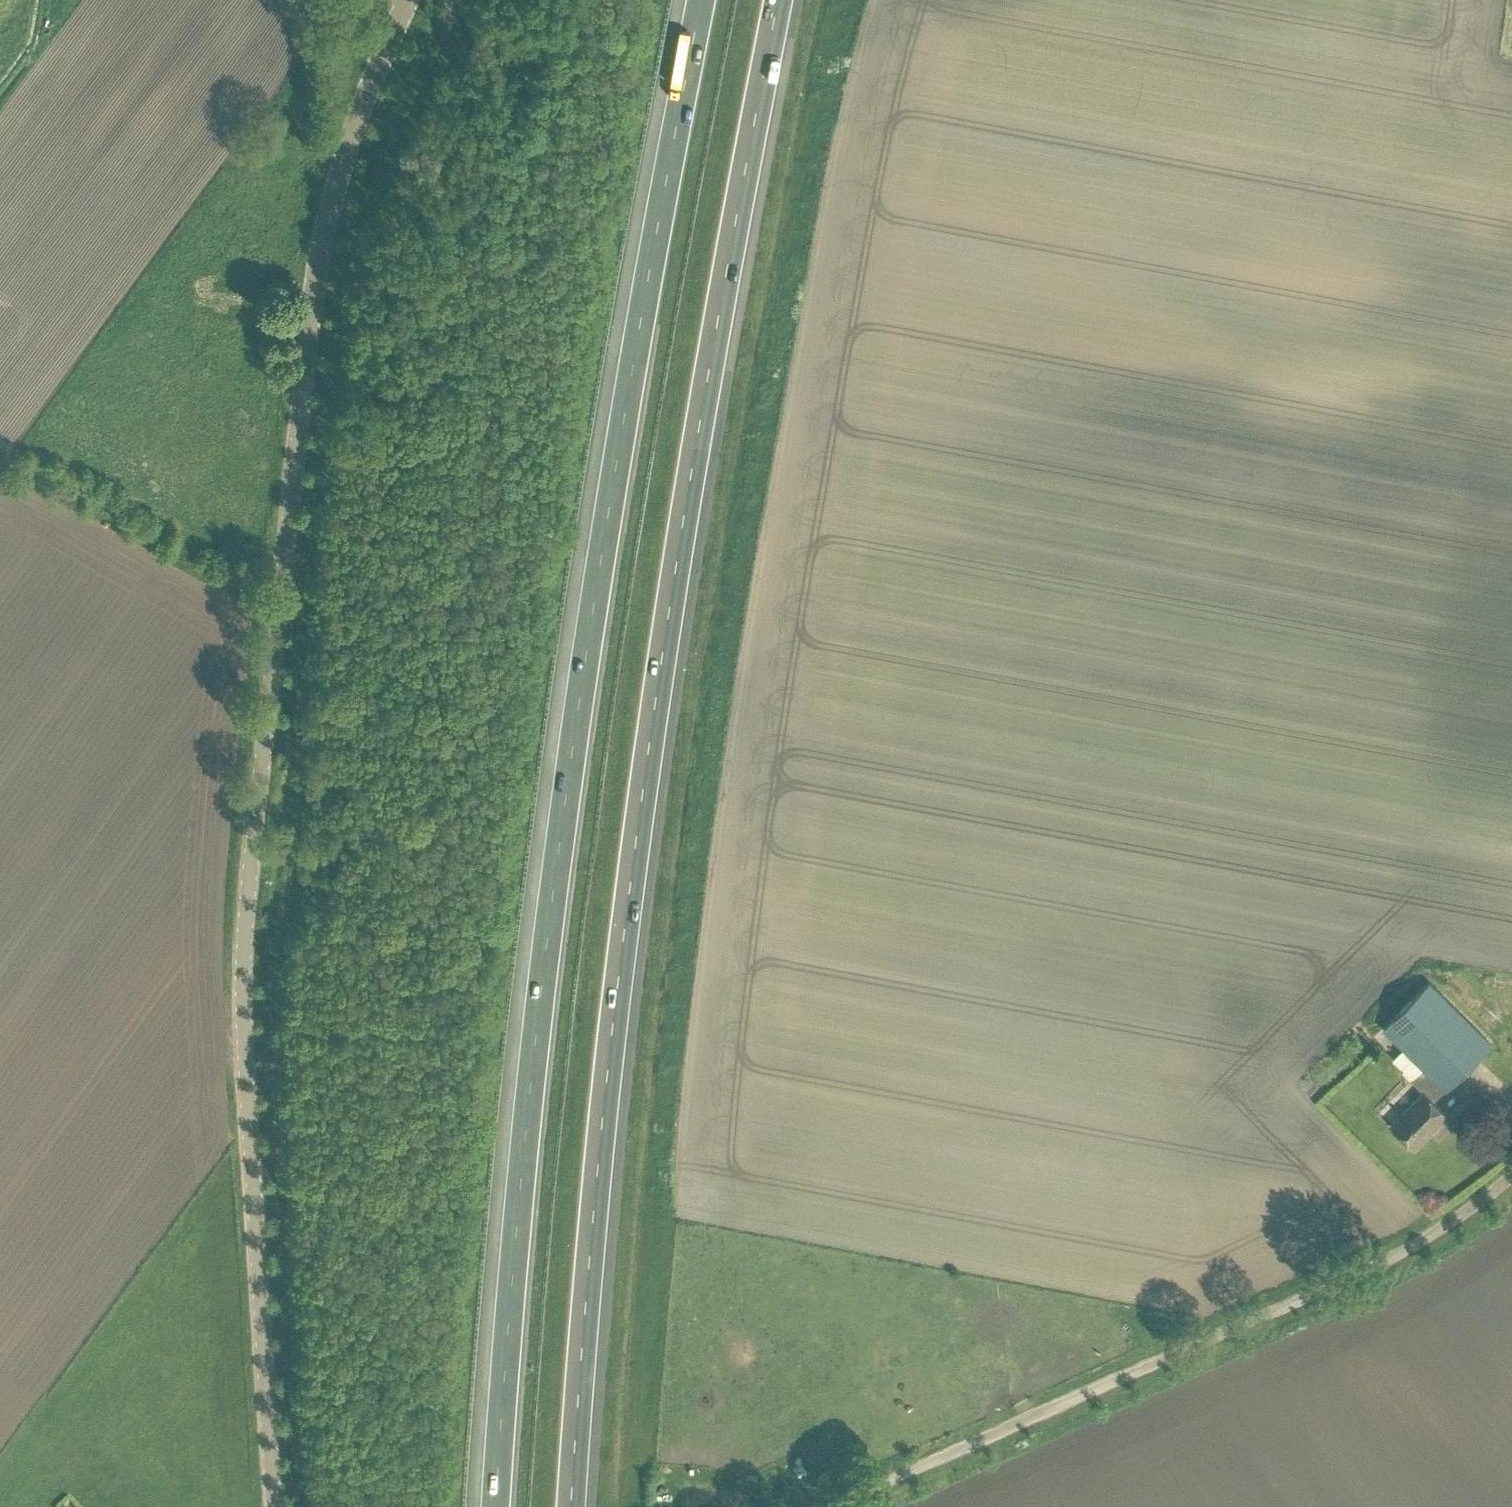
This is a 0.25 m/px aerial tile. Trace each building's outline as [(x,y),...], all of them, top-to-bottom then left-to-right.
[(1446,1088),(1491,1042),(1429,980),(1383,1025),(1424,1066),(1411,1078),(1423,1090),(1390,1122),(1414,1146),(1447,1113),(1432,1098),(1444,1086),(1446,1088)]
